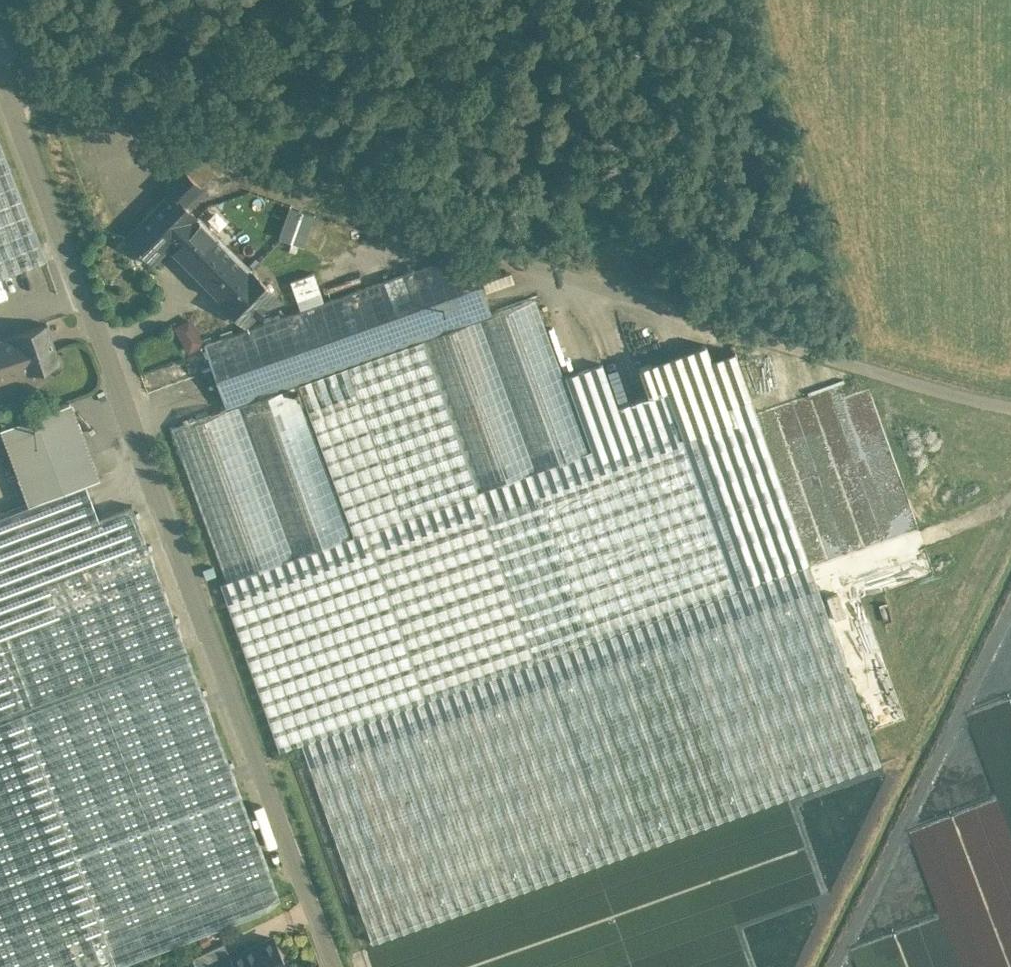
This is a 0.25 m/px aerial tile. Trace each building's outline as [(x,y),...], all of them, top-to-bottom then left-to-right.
[(46,259),(0,139),(0,276),(46,259)] [(171,190),(126,236),(151,261),(167,246),(196,216),(171,190)] [(314,213),(289,205),(278,236),(304,245),(314,213)] [(196,216),(167,246),(223,301),(245,323),(275,293),(197,216),(196,216)] [(441,259),(204,343),(227,408),(492,314),(476,270),(441,259)] [(227,408),(170,429),(226,580),(226,581),(591,449),(564,376),(536,298),(492,314),(227,408)] [(174,325),(188,351),(205,342),(192,316),(174,325)] [(14,334),(0,339),(0,382),(27,373),(60,362),(47,323),(14,334)] [(705,343),(638,367),(649,396),(666,389),(683,437),(732,420),(727,404),(751,396),(735,350),(711,359),(705,343)] [(602,363),(564,376),(591,449),(628,436),(617,407),(602,363)] [(649,396),(617,407),(628,436),(591,449),(226,581),(226,580),(220,582),(279,749),(535,659),(588,639),(589,640),(737,588),(683,437),(666,389),(649,396)] [(0,411),(0,412),(5,425),(37,413),(32,400),(0,411)] [(5,425),(2,426),(30,502),(85,481),(98,476),(69,401),(37,413),(5,425)] [(187,649),(132,505),(99,518),(85,481),(30,502),(0,514),(0,720),(187,649)] [(117,964),(266,908),(279,896),(187,649),(0,720),(0,966),(118,966),(117,964)] [(502,891),(365,893),(365,926),(467,925),(467,905),(502,905),(502,891)] [(214,964),(215,965),(216,966),(287,966),(272,936),(231,956),(214,964)] [(192,956),(197,966),(210,966),(215,965),(214,964),(231,956),(224,941),(192,956)]
